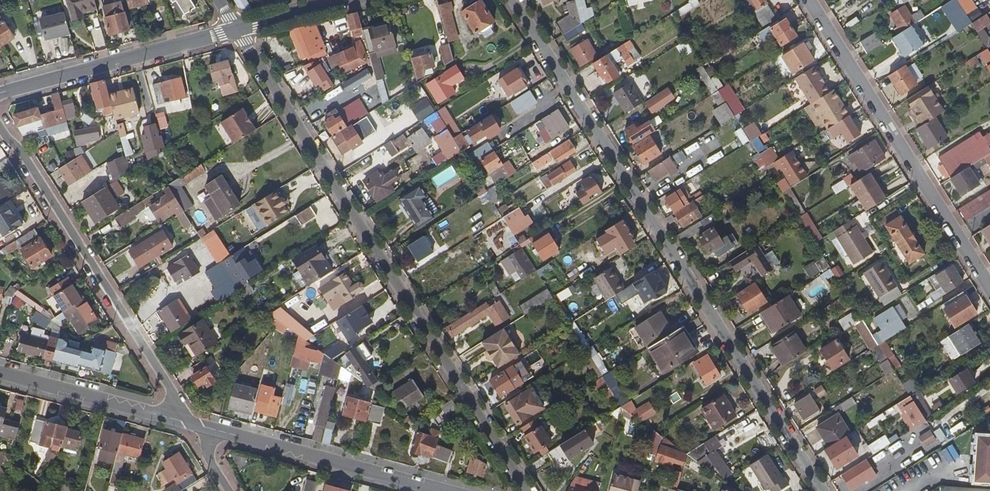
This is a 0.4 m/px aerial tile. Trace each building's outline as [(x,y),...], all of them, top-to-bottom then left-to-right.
[(97,11),(94,0),(67,0),(73,22),(85,19),(84,15),(97,11)] [(146,0),(126,0),(126,2),(129,10),(147,6),(146,0)] [(190,0),(172,0),(181,19),(195,9),(190,0)] [(246,0),(233,0),(238,8),(248,12),(253,11),(246,0)] [(585,0),(575,0),(576,3),(581,24),(582,25),(595,17),(593,9),(587,10),(585,0)] [(700,5),(697,0),(695,0),(694,0),(673,13),(670,15),(670,16),(673,21),(700,5)] [(752,13),(753,13),(758,20),(765,16),(770,24),(777,20),(764,0),(744,0),(752,13)] [(951,0),(950,0),(949,0),(947,2),(945,3),(951,12),(951,11),(957,21),(962,18),(951,0)] [(957,1),(956,0),(951,0),(962,18),(966,15),(957,1)] [(969,0),(956,0),(957,1),(966,15),(970,23),(983,15),(978,8),(971,13),(968,8),(972,5),(969,0)] [(129,10),(126,2),(102,8),(109,36),(134,29),(129,10)] [(460,46),(451,11),(453,11),(451,2),(437,6),(449,45),(450,49),(460,46)] [(493,22),(480,2),(462,13),(474,34),(475,33),(492,23),(493,22)] [(581,24),(576,3),(567,6),(570,16),(556,25),(563,37),(582,25),(581,24)] [(934,23),(951,12),(945,3),(928,14),(934,23)] [(910,25),(923,17),(919,10),(910,15),(904,5),(889,14),(897,27),(893,29),(896,34),(910,25)] [(363,31),(358,13),(348,16),(353,34),(354,34),(355,37),(364,35),(363,31)] [(69,35),(63,14),(38,20),(43,42),(69,35)] [(975,30),(988,22),(984,14),(983,15),(970,23),(975,30)] [(970,23),(966,15),(962,18),(957,21),(961,28),(970,23)] [(665,30),(674,24),(670,18),(661,24),(665,30)] [(775,37),(790,28),(785,20),(778,23),(777,21),(766,29),(768,31),(771,30),(775,37)] [(10,40),(0,23),(0,46),(10,40)] [(494,33),(494,32),(493,31),(492,29),(493,28),(493,27),(493,25),(493,24),(492,23),(475,33),(476,34),(477,35),(478,35),(478,36),(479,36),(480,35),(481,35),(483,39),(484,39),(485,39),(486,39),(493,34),(494,33)] [(327,55),(315,24),(295,30),(306,58),(314,55),(317,61),(327,55)] [(567,43),(586,32),(582,25),(563,37),(567,43)] [(922,45),(910,25),(896,34),(891,37),(903,57),(922,45)] [(395,45),(390,26),(378,29),(377,27),(363,31),(364,35),(370,58),(372,65),(373,71),(383,105),(388,102),(382,79),(384,79),(378,58),(377,51),(395,45)] [(781,46),(796,36),(790,28),(775,37),(781,46)] [(306,58),(295,30),(290,31),(301,60),(306,58)] [(871,47),(879,42),(873,33),(859,43),(865,54),(873,49),(871,47)] [(341,44),(334,34),(327,39),(335,49),(341,44)] [(597,57),(586,42),(580,46),(578,44),(572,48),(574,50),(571,52),(581,68),(597,57)] [(793,74),(813,61),(808,52),(813,49),(808,42),(803,45),(803,44),(782,58),(793,74)] [(367,65),(358,45),(352,47),(353,50),(329,60),(332,69),(338,67),(342,76),(367,65)] [(397,53),(395,45),(377,51),(378,58),(397,53)] [(450,49),(449,45),(441,48),(446,66),(454,61),(450,49)] [(616,65),(624,60),(628,68),(642,59),(636,50),(629,54),(625,47),(594,66),(606,86),(622,75),(616,65)] [(606,57),(613,52),(611,48),(603,52),(606,57)] [(987,48),(974,56),(966,62),(969,66),(977,61),(976,59),(982,56),(987,65),(986,66),(989,72),(989,54),(987,48)] [(434,68),(431,54),(411,60),(416,78),(432,73),(431,69),(434,68)] [(700,66),(696,60),(691,63),(695,69),(700,66)] [(308,74),(316,87),(321,84),(327,94),(334,89),(317,61),(305,66),(309,73),(308,74)] [(235,92),(227,62),(209,67),(213,83),(218,81),(222,96),(235,92)] [(921,77),(913,64),(905,69),(913,82),(921,77)] [(313,86),(303,65),(283,74),(293,96),(313,86)] [(366,76),(373,71),(372,65),(370,67),(363,71),(366,76)] [(900,94),(914,84),(913,82),(905,69),(902,65),(888,74),(900,94)] [(453,89),(465,81),(456,67),(427,85),(439,104),(455,93),(453,89)] [(509,97),(529,84),(519,67),(498,81),(509,97)] [(718,92),(710,80),(705,71),(702,67),(696,70),(713,96),(718,92)] [(829,92),(823,83),(822,83),(818,77),(819,76),(813,67),(794,79),(810,104),(811,104),(829,92)] [(723,89),(715,76),(710,80),(718,92),(723,89)] [(183,86),(181,78),(152,85),(156,102),(160,105),(186,98),(183,86)] [(107,95),(103,81),(90,85),(98,113),(102,112),(103,117),(110,115),(109,113),(112,112),(107,95)] [(414,92),(420,88),(418,84),(412,88),(414,92)] [(642,104),(630,84),(614,94),(626,114),(642,104)] [(918,127),(933,117),(943,111),(936,100),(938,99),(939,96),(937,93),(934,93),(932,94),(927,86),(905,99),(910,107),(912,111),(909,112),(918,127)] [(743,112),(726,87),(723,89),(718,92),(722,98),(734,118),(743,112)] [(848,116),(832,90),(829,92),(811,104),(823,123),(827,129),(848,116)] [(520,114),(536,103),(528,91),(512,102),(520,114)] [(672,99),(667,92),(661,96),(666,103),(672,99)] [(734,118),(722,98),(718,92),(713,96),(720,109),(714,113),(722,126),(734,118)] [(38,109),(37,110),(39,116),(41,122),(44,130),(45,129),(66,124),(58,93),(49,96),(53,108),(56,107),(57,111),(39,115),(38,109)] [(117,93),(107,95),(112,112),(115,121),(139,113),(133,93),(118,98),(117,93)] [(653,114),(667,105),(666,103),(661,96),(647,105),(653,114)] [(317,111),(330,103),(326,97),(313,105),(317,111)] [(434,113),(426,100),(411,109),(419,122),(434,113)] [(76,117),(71,101),(61,103),(66,119),(76,117)] [(445,107),(443,103),(434,108),(436,113),(444,108),(445,107)] [(823,123),(811,104),(810,104),(804,108),(816,127),(823,123)] [(353,124),(342,106),(336,110),(347,128),(353,124)] [(255,130),(242,108),(221,121),(234,143),(255,130)] [(336,110),(335,108),(326,114),(329,118),(324,121),(333,137),(347,128),(336,110)] [(440,118),(447,113),(444,108),(436,113),(440,118)] [(39,116),(37,110),(13,116),(14,123),(16,126),(37,120),(38,122),(41,122),(39,116)] [(562,133),(567,130),(556,111),(536,124),(547,142),(552,139),(562,133)] [(163,113),(155,115),(156,116),(159,129),(167,127),(163,113)] [(462,153),(453,139),(440,118),(436,113),(424,120),(427,126),(434,122),(436,126),(432,129),(437,136),(433,139),(448,162),(462,153)] [(460,134),(447,113),(440,118),(453,139),(460,134)] [(847,144),(860,136),(848,116),(827,129),(823,132),(828,141),(841,133),(847,144)] [(946,137),(933,117),(918,127),(915,128),(928,148),(946,137)] [(453,139),(462,153),(469,148),(469,147),(476,143),(478,145),(500,132),(491,118),(467,133),(468,136),(463,139),(460,134),(453,139)] [(22,136),(44,130),(41,122),(38,122),(37,120),(16,126),(22,136)] [(745,128),(740,120),(736,122),(741,130),(745,128)] [(68,129),(66,124),(45,129),(47,135),(68,129)] [(123,124),(116,125),(118,133),(121,144),(127,142),(127,140),(134,138),(133,133),(126,135),(123,124)] [(368,140),(358,124),(334,140),(344,155),(352,149),(354,150),(363,145),(362,143),(368,140)] [(634,146),(655,132),(650,124),(637,132),(634,127),(626,132),(634,146)] [(760,137),(752,124),(745,128),(741,130),(747,139),(749,143),(756,139),(760,137)] [(149,160),(164,151),(161,136),(158,137),(155,125),(146,127),(148,135),(142,137),(146,152),(148,160),(149,160)] [(99,140),(97,129),(74,132),(76,146),(84,145),(84,143),(99,140)] [(430,142),(422,129),(411,136),(406,139),(411,146),(414,151),(430,142)] [(22,136),(25,141),(47,136),(44,130),(22,136)] [(411,146),(406,139),(403,133),(387,144),(395,156),(411,146)] [(556,146),(567,140),(562,133),(552,139),(556,146)] [(669,150),(658,133),(633,150),(643,166),(669,150)] [(989,153),(989,152),(978,133),(937,160),(946,174),(942,177),(944,180),(948,177),(949,179),(949,178),(984,157),(989,153)] [(747,143),(744,138),(738,142),(741,147),(747,143)] [(575,151),(567,139),(567,140),(556,146),(544,154),(531,162),(534,168),(537,167),(538,168),(550,161),(549,158),(552,156),(556,162),(575,151)] [(765,153),(756,139),(749,143),(753,150),(757,156),(758,158),(765,153)] [(861,173),(885,158),(875,141),(850,156),(855,163),(861,173)] [(733,152),(739,148),(736,143),(730,148),(733,152)] [(753,150),(749,143),(745,146),(750,153),(753,150)] [(468,157),(472,163),(480,158),(492,151),(488,144),(474,152),(468,157)] [(372,155),(380,166),(393,156),(384,145),(372,155)] [(777,161),(785,156),(789,154),(785,147),(773,154),(777,161)] [(73,150),(73,148),(64,152),(67,163),(72,161),(76,158),(73,150)] [(81,155),(84,154),(80,148),(73,150),(76,158),(81,155)] [(773,154),(770,150),(765,153),(758,158),(760,161),(765,169),(774,164),(777,161),(773,154)] [(482,161),(494,153),(492,151),(480,158),(482,161)] [(120,178),(129,173),(125,158),(123,152),(104,165),(112,177),(118,174),(120,178)] [(129,173),(135,169),(149,160),(148,160),(146,152),(141,153),(143,159),(133,162),(132,156),(125,158),(129,173)] [(508,177),(494,153),(482,161),(480,158),(472,163),(469,165),(472,170),(482,164),(496,185),(502,181),(508,177)] [(804,174),(790,153),(789,154),(785,156),(777,161),(774,164),(778,171),(781,169),(791,185),(798,181),(797,179),(804,174)] [(677,164),(684,160),(680,154),(673,158),(677,164)] [(61,167),(57,169),(68,186),(83,178),(92,172),(81,155),(76,158),(72,161),(67,163),(61,167)] [(758,158),(757,156),(751,159),(754,165),(756,164),(760,161),(758,158)] [(959,196),(982,182),(977,175),(973,178),(970,173),(987,162),(984,157),(949,178),(959,196)] [(679,173),(670,160),(649,173),(655,184),(669,175),(671,178),(679,173)] [(765,169),(760,161),(756,164),(767,181),(771,178),(765,169)] [(52,162),(46,166),(49,171),(56,167),(52,162)] [(561,171),(571,165),(569,163),(560,169),(561,171)] [(204,170),(200,164),(181,177),(185,183),(204,170)] [(575,172),(571,165),(561,171),(565,177),(566,178),(575,172)] [(436,189),(458,177),(452,166),(430,178),(436,189)] [(520,177),(531,171),(528,166),(517,172),(520,177)] [(547,189),(565,177),(561,171),(560,169),(560,168),(549,175),(551,177),(549,178),(542,182),(547,189)] [(387,178),(395,173),(393,169),(384,174),(387,178)] [(394,192),(390,186),(400,180),(395,173),(387,178),(384,174),(381,177),(379,174),(371,178),(373,181),(366,185),(375,201),(379,201),(394,192)] [(120,178),(118,174),(112,177),(105,181),(108,186),(114,182),(115,181),(120,178)] [(542,182),(549,178),(547,174),(540,179),(542,182)] [(884,199),(869,174),(850,186),(865,212),(884,199)] [(220,200),(232,193),(221,175),(205,186),(211,196),(215,193),(220,200)] [(582,206),(601,194),(590,176),(580,183),(582,187),(574,192),(582,206)] [(115,181),(114,182),(108,186),(104,188),(108,195),(112,201),(116,198),(123,194),(115,181)] [(167,185),(183,212),(191,207),(174,181),(167,185)] [(847,188),(848,188),(843,181),(832,188),(837,195),(847,188)] [(11,199),(0,182),(0,205),(6,202),(11,199)] [(174,211),(177,216),(182,213),(183,212),(167,185),(164,187),(175,205),(174,205),(168,197),(156,204),(154,202),(149,205),(151,208),(146,211),(152,219),(156,216),(159,220),(174,211)] [(500,201),(494,191),(495,191),(499,189),(496,185),(486,191),(493,203),(494,204),(500,201)] [(433,217),(422,200),(426,197),(420,187),(399,200),(417,227),(433,217)] [(104,188),(81,202),(94,223),(117,208),(112,201),(108,195),(104,188)] [(989,203),(989,188),(958,209),(965,219),(989,203)] [(276,190),(251,206),(264,227),(290,211),(286,205),(288,200),(285,197),(280,196),(276,190)] [(805,215),(790,190),(789,190),(783,194),(788,203),(789,202),(792,208),(791,209),(798,220),(805,215)] [(493,203),(486,191),(482,193),(489,205),(493,203)] [(665,201),(674,215),(689,205),(702,197),(700,194),(687,202),(680,192),(665,201)] [(240,204),(232,193),(220,200),(215,193),(211,196),(205,200),(216,218),(240,204)] [(150,196),(114,218),(120,227),(136,218),(133,215),(145,208),(143,205),(152,199),(150,196)] [(696,209),(705,202),(702,197),(689,205),(695,214),(698,213),(696,209)] [(6,202),(0,205),(0,234),(2,237),(21,225),(15,215),(13,216),(9,211),(11,209),(6,202)] [(510,213),(504,205),(497,209),(502,218),(506,216),(510,213)] [(697,219),(695,214),(689,205),(674,215),(680,223),(683,229),(697,219)] [(315,215),(309,206),(299,213),(305,221),(315,215)] [(511,224),(520,218),(518,214),(520,213),(518,209),(510,213),(506,216),(502,218),(510,230),(514,228),(511,224)] [(924,256),(901,218),(896,210),(883,219),(887,227),(886,228),(898,247),(895,249),(897,252),(900,250),(909,266),(924,256)] [(184,230),(190,225),(182,213),(177,216),(176,217),(184,230)] [(680,223),(674,215),(666,220),(670,226),(675,223),(677,225),(680,223)] [(472,225),(467,216),(460,220),(466,229),(472,225)] [(712,230),(713,226),(712,224),(714,222),(711,216),(708,218),(677,237),(681,244),(696,235),(702,230),(705,235),(699,240),(710,256),(717,251),(720,257),(731,249),(725,240),(723,241),(721,238),(718,239),(712,230)] [(245,235),(233,217),(225,223),(236,240),(245,235)] [(502,218),(491,225),(493,228),(502,223),(504,226),(502,227),(515,248),(516,247),(519,245),(516,240),(510,230),(502,218)] [(215,220),(205,225),(208,230),(218,225),(215,220)] [(804,230),(798,220),(796,221),(790,225),(796,235),(804,230)] [(871,253),(851,220),(833,232),(853,264),(871,253)] [(632,237),(622,222),(608,230),(614,239),(618,246),(632,237)] [(981,229),(989,243),(989,224),(981,229)] [(196,232),(200,238),(201,238),(205,235),(201,229),(196,232)] [(221,240),(214,229),(205,235),(201,238),(208,248),(221,240)] [(557,249),(545,229),(530,239),(532,242),(536,249),(533,251),(534,253),(536,252),(540,259),(557,249)] [(34,230),(0,251),(0,252),(4,255),(19,247),(31,268),(51,256),(34,230)] [(705,235),(702,230),(696,235),(699,240),(705,235)] [(162,231),(146,241),(156,257),(172,246),(162,231)] [(519,245),(527,240),(524,235),(516,240),(519,245)] [(433,252),(423,237),(409,246),(419,261),(433,252)] [(521,248),(532,242),(530,239),(527,240),(519,245),(521,248)] [(618,246),(614,239),(609,242),(613,249),(618,246)] [(156,257),(146,241),(130,251),(140,267),(156,257)] [(248,245),(231,255),(234,260),(236,260),(244,272),(232,280),(238,289),(248,282),(250,281),(248,279),(263,269),(248,245)] [(510,276),(517,272),(517,273),(521,279),(522,280),(536,272),(536,271),(521,248),(519,245),(516,247),(515,248),(514,249),(517,253),(501,263),(510,276)] [(824,261),(822,257),(814,245),(811,247),(817,257),(812,260),(815,266),(824,261)] [(308,286),(332,271),(316,247),(293,261),(299,271),(302,276),(308,286)] [(729,264),(734,274),(751,264),(761,280),(772,272),(771,272),(775,270),(774,267),(778,265),(770,254),(763,258),(755,247),(729,264)] [(184,281),(197,272),(187,256),(166,270),(174,282),(181,277),(184,281)] [(221,262),(206,271),(221,295),(214,300),(217,304),(239,290),(238,289),(232,280),(221,262)] [(901,295),(880,262),(863,273),(884,306),(901,295)] [(550,263),(537,270),(541,277),(554,269),(550,263)] [(931,285),(938,281),(935,276),(951,266),(950,264),(927,279),(931,285)] [(421,279),(434,270),(431,265),(418,273),(421,279)] [(628,288),(615,266),(597,278),(610,299),(614,297),(628,288)] [(962,284),(951,266),(935,276),(938,281),(946,294),(962,284)] [(302,276),(299,271),(292,275),(295,281),(302,276)] [(517,273),(517,272),(510,276),(515,283),(521,279),(517,273)] [(666,294),(653,272),(628,288),(614,297),(622,310),(627,307),(622,299),(643,286),(645,288),(641,291),(648,302),(654,298),(655,301),(666,294)] [(359,295),(345,273),(319,289),(328,302),(341,293),(347,303),(359,295)] [(63,312),(83,299),(78,291),(76,292),(75,290),(71,284),(66,278),(49,288),(54,295),(53,296),(63,312)] [(832,299),(819,281),(803,293),(816,310),(832,299)] [(946,294),(938,281),(931,285),(935,291),(929,294),(934,301),(946,294)] [(238,289),(239,290),(243,297),(253,291),(248,282),(238,289)] [(12,298),(14,292),(12,288),(10,286),(5,295),(7,296),(12,298)] [(767,304),(756,286),(737,297),(749,315),(767,304)] [(45,308),(18,289),(14,292),(50,320),(55,317),(50,308),(48,311),(45,308)] [(523,317),(553,298),(547,290),(518,309),(523,317)] [(974,315),(961,292),(940,306),(954,328),(974,315)] [(801,317),(788,297),(761,315),(773,335),(801,317)] [(12,304),(22,308),(24,301),(14,298),(12,304)] [(98,322),(83,299),(63,312),(62,313),(67,322),(73,319),(82,332),(98,322)] [(158,311),(171,332),(188,321),(175,300),(158,311)] [(508,317),(499,302),(490,308),(486,303),(447,328),(452,337),(489,314),(496,326),(508,317)] [(368,315),(362,305),(341,318),(345,324),(342,325),(346,332),(349,331),(351,335),(353,335),(355,337),(359,335),(357,332),(366,326),(362,319),(368,315)] [(905,319),(897,306),(892,310),(900,323),(905,319)] [(892,310),(891,308),(873,320),(880,331),(876,334),(876,335),(872,338),(877,347),(884,342),(904,329),(900,323),(892,310)] [(641,317),(637,310),(625,318),(629,324),(641,317)] [(844,332),(860,322),(853,311),(837,321),(844,332)] [(667,324),(660,312),(657,314),(665,326),(667,324)] [(67,322),(62,313),(55,317),(50,320),(59,327),(67,322)] [(648,350),(673,334),(667,324),(665,326),(657,314),(635,328),(648,350)] [(34,319),(25,317),(24,324),(32,326),(34,319)] [(45,319),(41,324),(46,327),(50,322),(45,319)] [(268,328),(274,330),(275,329),(277,321),(271,319),(268,328)] [(189,342),(197,356),(217,343),(204,320),(180,335),(185,344),(189,342)] [(288,328),(277,320),(277,321),(275,329),(284,335),(288,328)] [(979,343),(967,324),(947,336),(959,356),(979,343)] [(493,360),(498,369),(520,356),(503,329),(482,343),(488,352),(486,353),(486,356),(488,361),(491,362),(493,360)] [(693,355),(678,330),(673,334),(648,350),(646,351),(662,375),(693,355)] [(807,352),(794,332),(770,348),(783,367),(807,352)] [(17,350),(44,357),(44,358),(53,361),(58,343),(59,337),(50,335),(48,342),(20,335),(17,350)] [(110,373),(118,343),(97,337),(93,351),(68,344),(68,341),(65,339),(64,338),(59,337),(58,343),(53,361),(79,368),(79,365),(102,371),(110,373)] [(303,361),(323,366),(326,356),(322,353),(305,341),(300,337),(294,364),(302,366),(303,361)] [(345,354),(344,353),(331,360),(336,363),(339,361),(347,357),(363,383),(368,387),(375,383),(362,363),(370,358),(365,351),(369,348),(365,341),(345,354)] [(849,359),(837,341),(820,351),(832,370),(848,360),(850,362),(853,360),(852,358),(849,359)] [(900,367),(884,342),(877,347),(884,357),(893,371),(900,367)] [(581,355),(586,352),(586,351),(580,343),(571,349),(577,358),(581,355)] [(331,360),(344,353),(338,344),(322,353),(326,356),(331,360)] [(884,357),(877,347),(872,350),(879,360),(884,357)] [(596,357),(591,348),(586,351),(586,352),(590,359),(591,360),(596,357)] [(590,359),(586,352),(581,355),(585,362),(590,359)] [(323,366),(321,376),(338,381),(338,380),(342,368),(336,363),(331,360),(326,356),(323,366)] [(363,383),(347,357),(339,361),(346,371),(349,373),(352,375),(363,383)] [(602,367),(596,357),(591,360),(597,369),(602,367)] [(719,376),(710,361),(702,366),(698,359),(692,364),(703,381),(701,383),(702,385),(719,376)] [(206,386),(213,382),(205,369),(207,367),(207,366),(203,361),(190,369),(194,376),(192,378),(197,386),(204,382),(206,386)] [(205,369),(213,382),(219,378),(211,364),(207,366),(207,367),(205,369)] [(525,383),(515,366),(512,368),(522,384),(525,383)] [(608,375),(602,367),(597,369),(603,378),(608,375)] [(346,371),(342,368),(338,380),(349,384),(352,375),(349,373),(346,371)] [(522,384),(512,368),(504,373),(514,390),(522,384)] [(957,395),(973,384),(965,371),(948,381),(957,395)] [(514,390),(504,373),(490,381),(500,398),(514,390)] [(629,402),(610,374),(608,375),(603,378),(621,408),(629,402)] [(384,386),(380,380),(375,383),(368,387),(375,392),(384,386)] [(423,397),(413,380),(392,393),(402,409),(423,397)] [(607,388),(603,382),(598,385),(601,391),(607,388)] [(989,398),(989,383),(982,389),(989,399),(989,398)] [(228,407),(252,414),(258,391),(234,384),(228,407)] [(273,397),(275,389),(262,385),(255,412),(276,417),(281,399),(273,397)] [(326,428),(327,423),(336,391),(326,388),(316,425),(326,428)] [(826,395),(821,388),(816,392),(820,399),(826,395)] [(518,425),(545,409),(533,389),(506,405),(518,425)] [(930,417),(921,401),(923,400),(918,391),(909,397),(924,421),(930,417)] [(677,392),(669,396),(672,402),(681,399),(677,392)] [(724,421),(723,420),(733,414),(721,396),(700,410),(712,429),(724,421)] [(809,396),(794,405),(804,421),(809,418),(811,421),(820,415),(818,412),(819,412),(809,396)] [(924,421),(909,397),(899,403),(905,414),(902,415),(912,430),(922,424),(925,422),(924,421)] [(364,421),(369,403),(347,398),(343,415),(364,421)] [(851,398),(833,409),(835,413),(841,409),(854,401),(851,398)] [(637,411),(631,401),(629,402),(621,408),(622,409),(629,414),(631,416),(637,411)] [(854,401),(841,409),(843,412),(856,404),(854,401)] [(446,416),(453,411),(447,403),(440,407),(446,416)] [(642,423),(656,415),(649,404),(637,411),(631,416),(642,423)] [(371,405),(367,422),(379,425),(384,408),(375,406),(371,405)] [(19,424),(11,422),(10,426),(2,424),(3,420),(6,409),(0,407),(0,434),(7,436),(16,438),(19,424)] [(618,421),(620,415),(622,409),(611,415),(618,421)] [(629,414),(622,409),(620,415),(626,419),(629,414)] [(850,434),(838,415),(816,429),(829,448),(847,436),(850,434)] [(416,422),(407,416),(403,423),(411,429),(416,422)] [(67,429),(67,427),(38,420),(32,443),(48,447),(50,443),(53,445),(51,451),(61,453),(62,447),(67,429)] [(125,422),(117,420),(114,433),(103,430),(98,448),(96,458),(115,464),(122,434),(125,422)] [(528,425),(531,431),(541,426),(538,420),(528,425)] [(322,443),(329,445),(335,425),(327,423),(326,428),(322,443)] [(430,428),(427,438),(434,440),(433,445),(437,446),(438,439),(440,432),(430,428)] [(81,433),(67,429),(62,447),(70,449),(69,453),(76,455),(81,433)] [(551,445),(541,429),(525,439),(535,455),(551,445)] [(571,460),(595,445),(586,431),(562,446),(571,460)] [(923,447),(934,441),(928,431),(918,438),(923,447)] [(656,456),(661,437),(654,432),(648,454),(656,456)] [(143,440),(122,434),(115,464),(110,481),(116,483),(117,483),(125,454),(138,458),(143,440)] [(418,454),(433,458),(437,446),(433,445),(434,440),(427,438),(415,434),(409,455),(418,457),(418,454)] [(858,455),(847,436),(829,448),(824,450),(836,468),(858,455)] [(686,455),(663,438),(656,462),(673,467),(675,462),(683,465),(686,455)] [(731,474),(713,452),(720,448),(712,438),(686,455),(693,460),(704,467),(706,469),(712,464),(723,479),(731,474)] [(977,438),(974,486),(989,487),(989,439),(977,438)] [(880,450),(876,443),(865,451),(868,457),(880,450)] [(437,446),(433,458),(447,461),(449,449),(437,446)] [(8,462),(5,456),(3,454),(0,451),(0,467),(8,462)] [(58,455),(50,451),(46,460),(53,464),(58,455)] [(3,452),(3,454),(5,456),(8,462),(10,460),(11,455),(3,452)] [(482,477),(485,465),(480,462),(483,459),(476,454),(474,458),(471,456),(467,472),(482,477)] [(166,483),(173,479),(176,484),(165,490),(180,490),(181,490),(197,481),(183,461),(180,462),(175,455),(163,463),(167,469),(160,473),(166,483)] [(776,483),(773,478),(775,477),(762,457),(749,466),(764,490),(765,490),(769,489),(770,490),(779,490),(783,488),(779,481),(776,483)] [(704,467),(693,460),(688,467),(699,475),(704,467)] [(876,477),(869,466),(867,468),(862,461),(841,474),(851,490),(866,480),(868,482),(876,477)] [(677,489),(681,474),(674,471),(671,480),(669,480),(667,486),(677,489)] [(640,482),(614,474),(609,490),(637,490),(640,482)] [(207,475),(197,481),(181,490),(197,490),(212,482),(207,475)] [(110,481),(107,490),(113,490),(116,483),(110,481)] [(316,484),(306,481),(303,490),(314,490),(316,484)] [(587,488),(586,490),(579,488),(578,490),(575,489),(576,484),(570,483),(568,490),(598,490),(587,488)]
